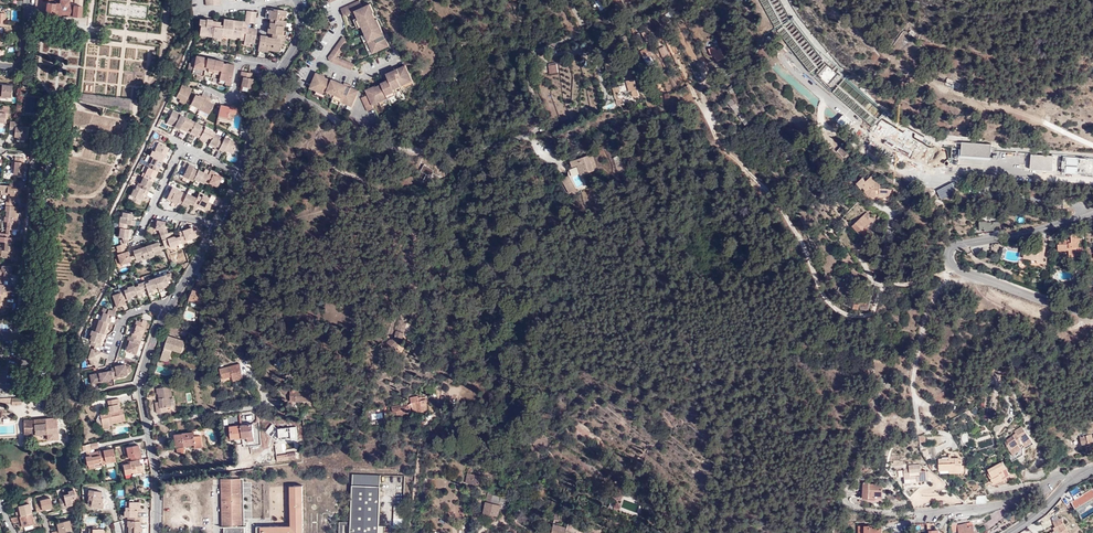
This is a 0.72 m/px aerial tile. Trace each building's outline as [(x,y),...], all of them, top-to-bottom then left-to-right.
[(39,21),(39,13),(41,2),(46,2),(46,13),(81,17),(83,0),(36,0),(34,21),(39,21)] [(624,2),(623,0),(615,0),(620,10),(626,6),(623,2),(624,2)] [(1069,154),(997,150),(956,147),(955,145),(942,145),(930,137),(886,113),(842,74),(843,73),(831,63),(829,65),(825,61),(810,43),(793,22),(789,17),(779,0),(760,0),(775,27),(788,20),(789,21),(777,30),(811,72),(823,62),(824,64),(817,72),(834,87),(835,86),(838,89),(834,92),(874,127),(884,115),(877,129),(939,164),(941,151),(940,150),(941,148),(942,146),(953,147),(953,164),(953,165),(1076,173),(1069,154)] [(344,17),(352,13),(355,12),(362,27),(365,25),(369,33),(381,27),(377,19),(376,20),(371,22),(369,17),(370,17),(369,15),(373,13),(374,13),(370,4),(362,8),(359,1),(341,10),(344,17)] [(278,15),(278,11),(273,10),(272,11),(265,11),(264,19),(270,20),(269,27),(274,28),(274,30),(269,30),(267,29),(267,34),(272,35),(271,39),(271,42),(266,41),(266,38),(267,37),(259,36),(259,38),(255,37),(256,30),(248,29),(248,24),(254,25),(255,13),(246,12),(244,23),(244,26),(241,25),(242,23),(232,21),(232,22),(228,22),(228,21),(222,20),(222,23),(218,23),(218,19),(214,18),(213,22),(211,22),(211,21),(205,20),(205,21),(198,20),(198,25),(200,26),(198,34),(203,35),(204,33),(207,34),(207,37),(211,37),(220,39),(221,36),(224,37),(224,35),(230,36),(240,38),(240,39),(244,39),(243,41),(243,43),(250,44),(258,45),(257,50),(261,51),(263,49),(267,50),(267,49),(271,49),(275,34),(278,15)] [(286,12),(278,11),(278,15),(275,34),(271,49),(271,51),(278,52),(279,45),(279,41),(281,41),(282,32),(283,28),(282,28),(283,22),(281,21),(282,17),(285,18),(286,12)] [(355,12),(352,13),(359,28),(362,27),(355,12)] [(421,19),(415,14),(410,19),(416,24),(421,19)] [(369,33),(366,34),(365,35),(374,53),(390,46),(386,38),(379,41),(377,38),(385,35),(381,27),(369,33)] [(914,36),(916,33),(912,29),(909,32),(910,33),(907,37),(910,39),(913,35),(914,36)] [(374,53),(365,35),(362,36),(371,55),(374,53)] [(333,59),(331,62),(353,71),(356,65),(338,58),(349,42),(343,38),(330,57),(333,59)] [(724,58),(720,48),(716,50),(714,46),(708,49),(712,56),(714,56),(717,61),(724,58)] [(135,58),(135,49),(126,49),(126,58),(135,58)] [(643,54),(644,57),(648,55),(650,59),(652,59),(648,52),(646,50),(644,51),(645,53),(643,54)] [(648,55),(644,57),(648,66),(652,64),(653,67),(655,65),(652,59),(650,59),(648,55)] [(194,64),(192,73),(191,74),(196,75),(196,79),(199,81),(200,80),(202,80),(203,76),(218,80),(217,83),(229,86),(234,65),(226,63),(225,65),(224,71),(221,71),(222,64),(223,62),(207,59),(206,61),(205,68),(201,67),(203,60),(204,58),(195,56),(195,59),(194,64)] [(123,83),(134,85),(137,62),(126,60),(123,83)] [(557,73),(557,63),(548,64),(549,73),(557,73)] [(388,73),(391,79),(395,89),(414,80),(407,65),(399,68),(402,75),(399,77),(395,69),(391,70),(392,71),(388,73)] [(631,70),(625,72),(628,80),(629,80),(630,84),(628,85),(630,91),(632,91),(634,97),(639,95),(631,70)] [(251,79),(252,74),(241,72),(240,77),(242,77),(241,86),(251,89),(253,79),(251,79)] [(335,99),(354,107),(361,91),(353,88),(350,96),(346,94),(350,85),(346,83),(345,85),(334,80),(333,81),(331,87),(326,85),(327,83),(325,82),(326,79),(327,78),(318,74),(313,86),(322,90),(321,93),(328,96),(330,93),(337,96),(335,99)] [(331,87),(333,81),(326,79),(325,82),(327,83),(326,85),(331,87)] [(376,109),(375,106),(373,102),(381,98),(383,102),(390,98),(389,95),(396,91),(395,89),(391,79),(383,83),(383,84),(386,89),(381,91),(380,90),(378,91),(377,87),(376,86),(367,90),(370,95),(363,98),(369,112),(376,109)] [(396,91),(397,93),(415,84),(414,80),(395,89),(396,91)] [(6,97),(11,97),(12,86),(0,84),(0,98),(1,98),(1,96),(6,97)] [(623,85),(615,87),(621,105),(629,103),(623,85)] [(183,89),(180,88),(175,98),(185,102),(191,89),(188,87),(187,89),(184,88),(183,89)] [(132,109),(133,98),(83,92),(82,103),(132,109)] [(199,110),(206,97),(202,95),(200,98),(195,95),(190,105),(199,110)] [(210,99),(206,97),(199,110),(209,115),(214,105),(208,102),(210,99)] [(741,109),(732,98),(728,102),(736,113),(741,109)] [(353,110),(354,107),(335,99),(334,103),(353,110)] [(244,108),(240,101),(233,106),(229,108),(220,106),(218,116),(227,118),(228,114),(234,115),(244,108)] [(5,118),(6,113),(9,114),(9,109),(3,109),(0,108),(0,122),(5,123),(5,118)] [(173,129),(178,131),(180,129),(185,118),(173,111),(168,121),(175,125),(174,127),(173,129)] [(359,131),(364,124),(352,116),(347,121),(359,131)] [(185,118),(180,129),(186,132),(188,129),(191,130),(195,122),(185,118)] [(16,127),(16,122),(10,121),(9,129),(15,129),(14,136),(16,136),(25,137),(26,128),(16,127)] [(191,130),(189,133),(194,136),(195,134),(196,135),(195,136),(199,138),(204,130),(201,128),(201,126),(195,122),(191,130)] [(214,134),(214,133),(205,128),(204,130),(199,138),(205,141),(207,139),(210,140),(214,134)] [(214,150),(218,151),(222,142),(219,141),(220,137),(214,134),(210,140),(209,143),(208,145),(213,147),(214,146),(216,147),(214,150)] [(85,136),(77,142),(76,144),(78,146),(87,140),(85,136)] [(237,144),(224,138),(222,142),(218,151),(223,154),(225,150),(232,154),(237,144)] [(76,144),(77,142),(70,139),(67,146),(75,149),(76,144)] [(149,156),(151,156),(162,162),(164,157),(163,157),(165,153),(166,153),(168,150),(158,145),(154,152),(151,151),(149,156)] [(844,157),(850,151),(843,145),(838,151),(844,157)] [(942,146),(941,148),(945,149),(947,150),(948,152),(948,154),(948,156),(949,158),(949,161),(949,163),(953,164),(953,147),(942,146)] [(1069,154),(1076,173),(1092,174),(1092,156),(1069,154)] [(596,167),(593,160),(591,161),(588,155),(571,161),(573,167),(578,165),(581,172),(582,174),(598,168),(596,167)] [(611,158),(619,172),(625,169),(618,155),(611,158)] [(151,156),(146,166),(157,172),(159,168),(157,167),(158,165),(160,166),(162,162),(151,156)] [(15,157),(15,161),(14,169),(14,174),(22,175),(24,158),(15,157)] [(192,181),(194,179),(197,171),(193,169),(193,166),(185,162),(183,167),(187,169),(189,170),(188,172),(186,171),(183,176),(192,181)] [(817,169),(811,163),(808,166),(814,173),(817,169)] [(581,172),(578,165),(573,167),(571,167),(570,175),(571,176),(581,172)] [(146,166),(142,177),(153,182),(154,178),(152,177),(153,175),(155,176),(157,172),(146,166)] [(194,179),(204,183),(209,171),(205,169),(203,172),(198,170),(197,171),(194,179)] [(213,173),(209,171),(204,183),(208,185),(209,183),(217,187),(221,177),(217,175),(216,177),(214,176),(212,175),(213,173)] [(571,176),(570,175),(562,179),(569,193),(572,192),(577,189),(571,176)] [(869,195),(876,195),(876,194),(883,194),(883,196),(889,196),(890,188),(880,187),(880,181),(876,181),(871,175),(865,181),(862,177),(856,183),(861,187),(862,186),(865,190),(869,195)] [(137,186),(148,192),(150,188),(148,188),(149,185),(151,186),(153,182),(142,177),(137,186)] [(15,187),(8,186),(7,193),(10,193),(10,196),(9,198),(14,198),(17,199),(18,193),(19,193),(19,189),(15,189),(15,187)] [(146,196),(148,192),(137,186),(136,186),(131,196),(134,197),(132,200),(138,203),(139,200),(141,201),(144,195),(146,196)] [(177,205),(178,203),(181,196),(183,192),(172,187),(168,197),(174,200),(172,202),(177,205)] [(941,197),(951,192),(948,187),(939,192),(941,197)] [(189,204),(193,206),(197,198),(187,193),(185,197),(181,204),(188,207),(189,204)] [(197,198),(193,206),(197,208),(198,206),(204,209),(205,207),(209,209),(212,203),(208,202),(210,198),(199,193),(197,198)] [(17,212),(18,207),(13,207),(6,206),(5,210),(6,210),(6,217),(14,218),(15,212),(17,212)] [(867,212),(859,220),(866,228),(867,227),(869,224),(874,220),(867,212)] [(120,217),(119,224),(122,224),(127,225),(134,226),(135,221),(131,220),(132,214),(123,213),(122,217),(120,217)] [(16,227),(17,218),(14,218),(6,217),(4,217),(4,222),(7,222),(6,229),(11,230),(11,229),(11,227),(16,227)] [(866,228),(859,220),(852,225),(859,233),(861,232),(868,240),(874,234),(867,227),(866,228)] [(166,227),(167,223),(156,221),(155,230),(159,231),(161,236),(168,234),(166,230),(164,231),(165,227),(166,227)] [(985,227),(985,230),(999,229),(999,222),(993,222),(987,222),(987,221),(979,221),(979,228),(985,227)] [(120,241),(121,245),(125,244),(128,243),(127,239),(127,236),(128,235),(130,235),(130,230),(126,230),(127,225),(122,224),(121,229),(120,229),(118,237),(122,238),(123,240),(120,241)] [(182,244),(186,243),(186,242),(195,239),(195,238),(197,237),(196,232),(193,233),(191,229),(187,230),(187,231),(185,232),(185,231),(178,233),(180,237),(182,243),(182,244)] [(1077,237),(1080,237),(1079,232),(1071,233),(1071,239),(1071,240),(1068,240),(1068,239),(1060,240),(1060,244),(1058,244),(1058,250),(1069,250),(1069,254),(1077,254),(1080,253),(1083,252),(1083,251),(1083,247),(1078,247),(1078,242),(1078,241),(1077,241),(1077,237)] [(11,234),(10,234),(7,234),(6,234),(0,233),(0,241),(3,242),(11,243),(12,238),(11,238),(11,234)] [(168,243),(169,245),(170,248),(174,247),(174,245),(182,243),(180,237),(176,238),(175,237),(174,237),(171,238),(170,238),(168,234),(161,236),(164,245),(168,243)] [(11,246),(11,243),(3,242),(3,250),(1,250),(1,254),(1,255),(4,255),(4,257),(11,258),(12,251),(13,246),(11,246)] [(145,247),(149,259),(154,257),(154,256),(161,253),(160,251),(159,248),(158,243),(145,247)] [(121,245),(117,247),(118,250),(121,249),(122,253),(125,253),(124,249),(126,248),(125,244),(121,245)] [(144,261),(149,259),(145,247),(133,251),(134,256),(136,259),(136,262),(143,259),(144,261)] [(1019,257),(1037,260),(1037,258),(1023,255),(1024,248),(1021,247),(1020,254),(1019,256),(1019,257)] [(121,265),(132,261),(131,261),(130,258),(128,252),(125,253),(122,253),(121,249),(118,250),(117,251),(119,255),(118,255),(121,265)] [(8,278),(9,278),(10,271),(10,266),(2,266),(2,265),(0,267),(0,272),(1,273),(0,274),(0,275),(2,277),(4,277),(8,278)] [(170,273),(155,279),(157,288),(159,292),(164,291),(163,288),(162,286),(168,284),(167,280),(172,278),(170,273)] [(149,282),(145,284),(147,291),(149,296),(153,294),(151,290),(157,288),(155,279),(148,280),(149,282)] [(138,285),(134,287),(137,295),(137,296),(138,299),(142,298),(141,293),(147,291),(145,284),(144,282),(138,284),(138,285)] [(9,297),(10,285),(3,285),(0,284),(0,294),(6,294),(5,296),(7,297),(9,297)] [(128,289),(124,290),(127,300),(128,303),(132,301),(131,298),(130,297),(137,295),(134,287),(134,285),(127,287),(128,289)] [(207,292),(200,289),(196,287),(195,287),(189,299),(202,304),(207,292)] [(124,290),(123,289),(120,290),(120,293),(113,295),(116,307),(118,306),(120,305),(122,305),(124,304),(123,301),(127,300),(124,290)] [(112,311),(103,308),(100,315),(102,316),(100,320),(106,322),(109,323),(110,318),(107,317),(108,314),(113,316),(114,312),(112,311)] [(104,330),(106,322),(100,320),(99,319),(97,324),(96,324),(94,331),(104,334),(106,335),(107,331),(104,330)] [(131,337),(140,341),(146,321),(142,320),(141,322),(138,321),(136,321),(135,325),(136,325),(135,328),(136,328),(136,331),(134,330),(134,333),(133,332),(131,337)] [(404,333),(406,324),(400,322),(397,331),(404,333)] [(92,330),(91,330),(90,334),(92,335),(90,340),(92,341),(90,345),(94,346),(97,347),(99,348),(101,343),(99,343),(101,338),(102,338),(103,338),(104,334),(94,331),(92,330)] [(396,338),(401,334),(403,336),(404,333),(397,331),(395,337),(392,340),(394,343),(397,340),(396,338)] [(402,340),(403,336),(401,334),(396,338),(397,340),(394,343),(392,340),(391,340),(391,339),(384,345),(387,348),(388,347),(390,349),(392,351),(395,348),(397,347),(396,346),(400,343),(399,342),(402,340)] [(185,341),(169,335),(161,359),(168,362),(172,349),(182,352),(185,341)] [(139,345),(141,341),(140,341),(131,337),(128,337),(127,341),(129,341),(128,346),(126,350),(136,354),(139,345)] [(104,353),(102,352),(96,351),(96,350),(93,350),(91,349),(89,358),(91,359),(92,365),(94,364),(97,364),(97,361),(98,362),(99,360),(97,360),(98,356),(100,356),(103,357),(104,353)] [(275,364),(287,376),(291,371),(279,359),(275,364)] [(113,378),(113,379),(117,378),(117,376),(127,375),(127,372),(130,372),(129,366),(125,367),(125,364),(120,365),(120,367),(118,367),(118,366),(115,366),(115,367),(111,368),(111,371),(113,378)] [(222,382),(233,380),(233,381),(243,379),(243,377),(240,364),(220,368),(222,377),(221,377),(222,382)] [(109,379),(113,378),(111,371),(103,372),(103,374),(101,374),(101,373),(90,375),(91,384),(109,380),(109,379)] [(55,384),(34,387),(35,396),(56,394),(55,384)] [(286,388),(283,385),(279,389),(285,393),(291,393),(291,401),(316,400),(315,390),(296,390),(295,389),(294,389),(293,389),(292,390),(292,391),(291,391),(291,387),(286,388)] [(157,412),(161,412),(160,408),(166,406),(170,406),(169,397),(171,396),(169,386),(155,388),(156,394),(158,394),(160,401),(155,402),(157,412)] [(190,389),(179,390),(180,403),(191,402),(190,389)] [(94,402),(93,395),(84,396),(85,404),(94,402)] [(414,413),(428,409),(426,400),(422,401),(421,397),(419,397),(418,395),(410,397),(412,403),(410,404),(411,408),(411,407),(412,407),(414,413)] [(398,414),(406,413),(409,409),(411,408),(410,404),(408,405),(408,403),(392,407),(393,412),(398,414)] [(102,426),(110,425),(109,421),(111,420),(112,424),(121,422),(121,420),(125,419),(123,408),(114,410),(114,412),(110,412),(110,411),(100,412),(102,426)] [(370,411),(371,419),(383,418),(382,410),(370,411)] [(34,420),(24,420),(24,434),(47,434),(45,419),(34,420)] [(996,432),(1002,426),(999,422),(993,428),(996,432)] [(241,425),(242,438),(247,438),(248,438),(248,436),(254,435),(253,423),(241,425)] [(237,439),(242,438),(241,425),(230,426),(231,438),(237,437),(237,439)] [(1015,437),(1024,430),(1022,426),(1014,431),(1016,433),(1013,435),(1015,437)] [(1027,441),(1030,438),(1025,430),(1024,430),(1015,437),(1013,435),(1006,440),(1009,443),(1007,445),(1012,453),(1016,450),(1017,451),(1022,448),(1019,445),(1022,443),(1023,444),(1027,442),(1027,441)] [(173,434),(174,441),(177,441),(177,446),(183,445),(183,443),(189,442),(189,444),(194,443),(195,448),(202,447),(201,435),(193,436),(193,431),(173,434)] [(1092,441),(1092,440),(1091,434),(1088,435),(1087,432),(1079,434),(1082,444),(1092,441)] [(1032,441),(1030,438),(1027,441),(1027,442),(1023,444),(1024,446),(1032,441)] [(139,460),(141,460),(140,455),(138,456),(137,452),(139,451),(138,446),(135,446),(135,443),(129,444),(129,447),(123,448),(125,454),(127,453),(128,458),(131,458),(131,462),(139,460)] [(116,460),(114,449),(100,452),(102,465),(106,464),(106,462),(110,461),(110,462),(116,460)] [(89,469),(95,468),(94,466),(102,465),(100,452),(91,454),(91,456),(87,457),(86,458),(88,466),(89,465),(89,469)] [(952,458),(949,458),(939,458),(939,469),(941,469),(941,471),(950,471),(950,472),(962,472),(962,462),(960,462),(959,457),(952,458)] [(140,464),(139,460),(131,462),(127,463),(128,464),(123,465),(124,475),(130,474),(130,473),(132,472),(143,470),(142,464),(140,464)] [(992,481),(1009,472),(1002,461),(988,469),(990,472),(991,475),(989,476),(992,481)] [(927,480),(926,470),(921,471),(921,468),(910,469),(904,469),(905,480),(911,480),(911,478),(917,477),(918,479),(918,481),(927,480)] [(1009,474),(1009,472),(992,481),(993,483),(1009,474)] [(467,473),(465,482),(470,483),(482,485),(482,484),(484,477),(471,474),(467,473)] [(985,483),(990,481),(986,473),(981,475),(985,483)] [(351,521),(350,532),(382,532),(382,525),(379,525),(380,475),(353,474),(351,521)] [(240,478),(221,479),(221,487),(223,487),(223,498),(221,498),(221,526),(223,526),(223,532),(244,532),(243,506),(241,506),(240,478)] [(876,484),(863,489),(863,495),(882,495),(883,484),(876,484)] [(295,485),(294,498),(291,498),(291,507),(295,507),(295,515),(291,515),(291,525),(293,525),(293,528),(279,529),(279,525),(270,525),(270,529),(261,529),(261,525),(257,525),(257,532),(303,532),(303,485),(295,485)] [(1092,497),(1092,489),(1092,488),(1071,502),(1075,508),(1092,497)] [(58,498),(61,509),(67,508),(66,505),(72,504),(75,503),(74,497),(75,497),(73,489),(67,491),(68,493),(63,494),(64,497),(58,498)] [(87,504),(90,505),(100,506),(100,503),(101,504),(102,503),(102,498),(100,498),(102,492),(88,489),(87,495),(88,495),(87,504)] [(490,503),(500,505),(501,502),(505,503),(506,499),(507,495),(502,494),(502,497),(492,495),(490,503)] [(975,496),(975,504),(981,504),(986,503),(985,494),(975,496)] [(35,504),(37,512),(43,510),(52,508),(50,497),(40,500),(41,503),(35,504)] [(124,516),(128,516),(137,517),(137,509),(140,509),(140,502),(126,502),(125,510),(124,510),(124,516)] [(500,505),(490,503),(486,502),(485,502),(483,513),(497,516),(500,505)] [(17,511),(18,516),(31,513),(29,503),(24,504),(18,506),(19,511),(17,511)] [(394,505),(393,528),(403,528),(404,505),(394,505)] [(16,517),(12,518),(12,519),(14,522),(18,521),(20,520),(21,524),(22,526),(34,524),(31,513),(18,516),(16,517)] [(1013,522),(1020,517),(1016,513),(1010,518),(1013,522)] [(128,516),(127,526),(128,526),(128,532),(140,532),(141,532),(142,532),(142,527),(140,527),(141,517),(137,517),(128,516)] [(1064,526),(1061,518),(1053,522),(1054,526),(1058,525),(1060,527),(1054,530),(1047,532),(1067,532),(1065,528),(1061,529),(1060,528),(1064,526)] [(52,531),(52,532),(62,532),(61,532),(65,531),(72,530),(69,519),(57,523),(58,528),(60,527),(61,529),(58,530),(52,531)] [(351,521),(339,521),(339,524),(344,524),(343,532),(350,532),(351,521)] [(935,522),(927,523),(928,530),(929,530),(929,532),(939,532),(938,529),(936,529),(935,522)] [(567,524),(565,528),(553,523),(550,532),(592,532),(567,524)] [(963,524),(958,525),(959,532),(975,532),(973,525),(968,526),(964,527),(963,524)]
